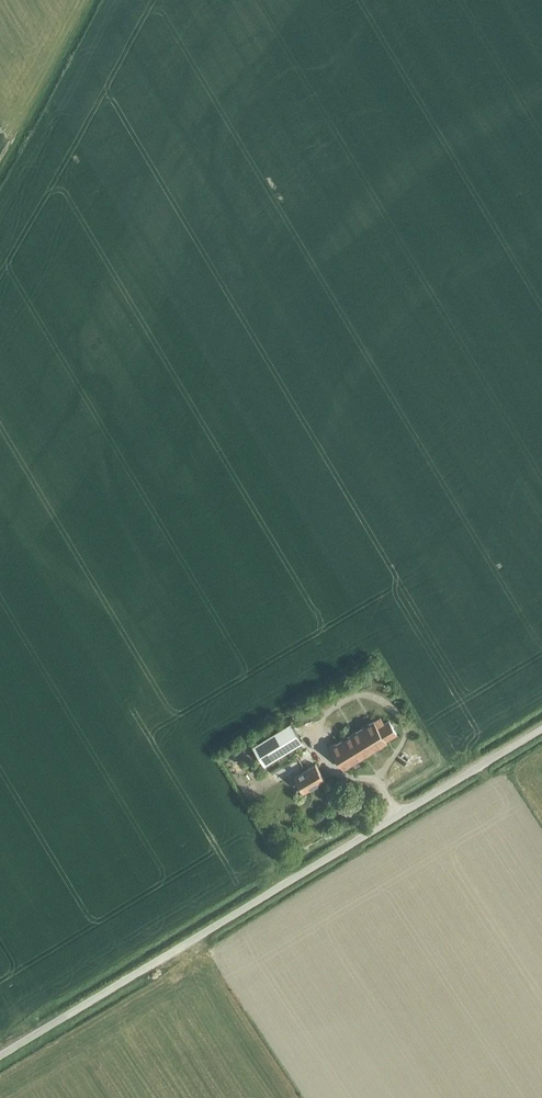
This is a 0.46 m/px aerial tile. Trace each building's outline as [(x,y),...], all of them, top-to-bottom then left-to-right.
[(346,737),(331,746),(338,757),(344,767),(364,755),(387,741),(386,740),(397,733),(389,721),(384,723),(381,718),(375,722),(374,720),(351,734),(346,737)] [(265,764),(303,741),(291,722),(253,745),(265,764)] [(403,752),(395,760),(402,766),(409,758),(403,752)] [(294,776),(303,792),(324,779),(315,764),(294,776)]
